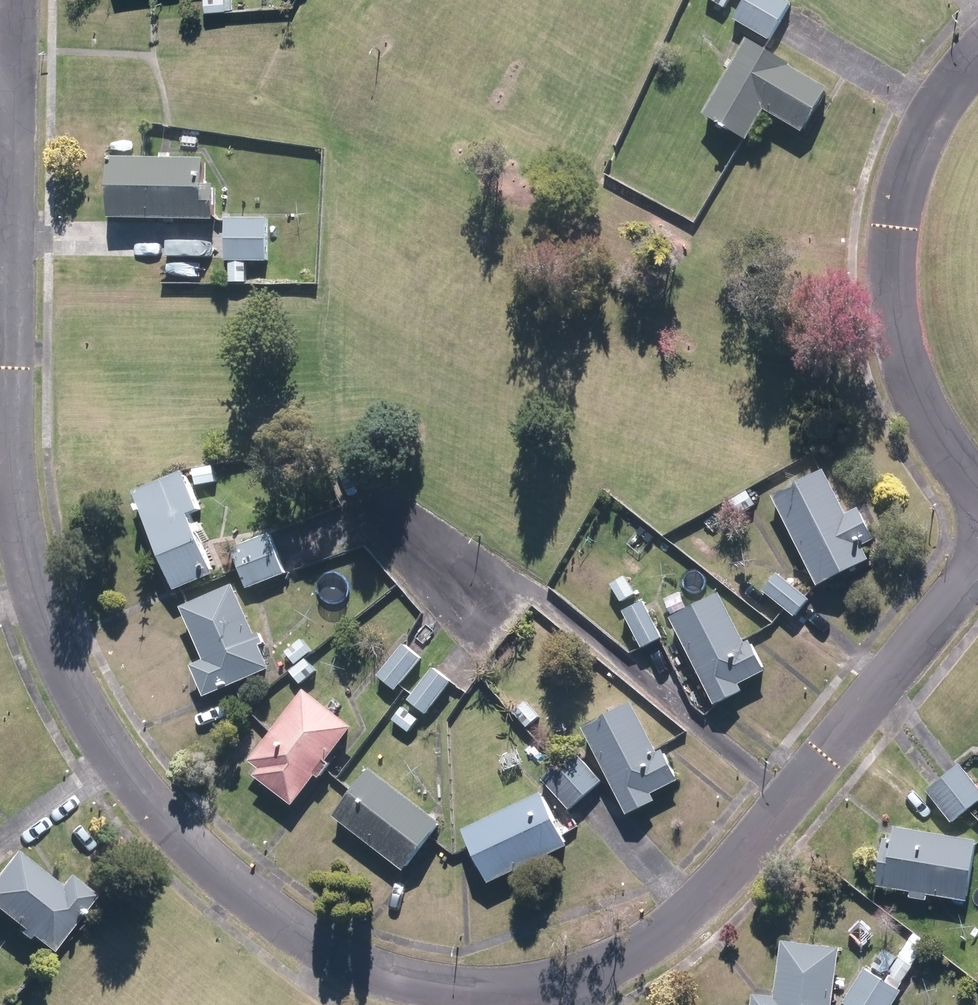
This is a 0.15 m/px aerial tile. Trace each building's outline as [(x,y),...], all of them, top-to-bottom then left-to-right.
[(207,10),(228,8),(227,0),(207,0),(207,10)] [(749,0),(746,0),(736,18),(771,38),(782,20),(749,0)] [(782,20),(793,2),(790,0),(749,0),(782,20)] [(807,132),(830,88),(793,65),(795,63),(751,37),(706,113),(749,139),(768,109),(807,132)] [(113,217),(216,218),(216,185),(205,185),(206,157),(114,155),(113,217)] [(227,260),(231,260),(248,260),(269,260),(268,218),(227,218),(227,260)] [(232,281),(248,281),(248,260),(231,260),(232,281)] [(197,485),(218,481),(214,465),(195,469),(197,485)] [(850,513),(828,469),(775,495),(821,585),(873,559),(866,545),(879,538),(862,507),(850,513)] [(136,490),(178,590),(217,574),(192,513),(201,509),(185,470),(136,490)] [(749,490),(732,500),(739,514),(757,504),(749,490)] [(233,548),(241,568),(279,552),(272,533),(233,548)] [(279,552),(241,568),(249,588),(287,573),(279,552)] [(765,590),(797,615),(811,598),(779,572),(765,590)] [(627,575),(613,583),(623,601),(637,593),(627,575)] [(194,665),(207,694),(272,667),(262,645),(266,642),(261,633),(258,634),(237,584),(184,606),(207,659),(194,665)] [(748,643),(723,593),(674,617),(718,704),(746,690),(742,683),(768,670),(753,640),(748,643)] [(626,610),(645,647),(664,637),(646,600),(626,610)] [(287,651),(297,664),(312,651),(302,639),(287,651)] [(397,689),(422,658),(405,644),(380,675),(397,689)] [(291,671),(302,684),(317,671),(307,658),(291,671)] [(427,713),(452,681),(435,667),(410,700),(427,713)] [(257,775),(295,805),(319,775),(322,777),(333,763),(329,760),(355,727),(307,689),(251,761),(262,769),(257,775)] [(528,701),(515,711),(528,726),(541,716),(528,701)] [(661,752),(635,702),(586,726),(631,814),(659,800),(655,793),(682,780),(666,749),(661,752)] [(404,706),(394,719),(410,731),(420,718),(404,706)] [(537,739),(525,750),(538,765),(551,755),(537,739)] [(561,764),(589,795),(604,781),(577,750),(561,764)] [(945,777),(971,810),(977,804),(977,783),(963,763),(945,777)] [(589,795),(561,764),(545,778),(572,809),(589,795)] [(374,767),(336,816),(406,870),(445,822),(374,767)] [(971,810),(945,777),(929,790),(954,822),(971,810)] [(570,846),(545,792),(466,829),(492,883),(570,846)] [(898,826),(896,840),(888,839),(879,885),(888,887),(969,901),(977,852),(977,840),(898,826)] [(0,874),(0,908),(26,928),(22,932),(31,939),(34,935),(54,950),(98,895),(72,875),(63,885),(18,851),(0,874)] [(756,1004),(835,1004),(843,947),(786,939),(779,997),(757,993),(756,1004)] [(874,966),(887,974),(898,957),(886,949),(874,966)] [(890,973),(903,983),(914,967),(901,957),(890,973)] [(885,980),(867,968),(845,1002),(849,1004),(870,1004),(885,980)] [(870,1004),(894,1004),(903,991),(885,980),(870,1004)]
